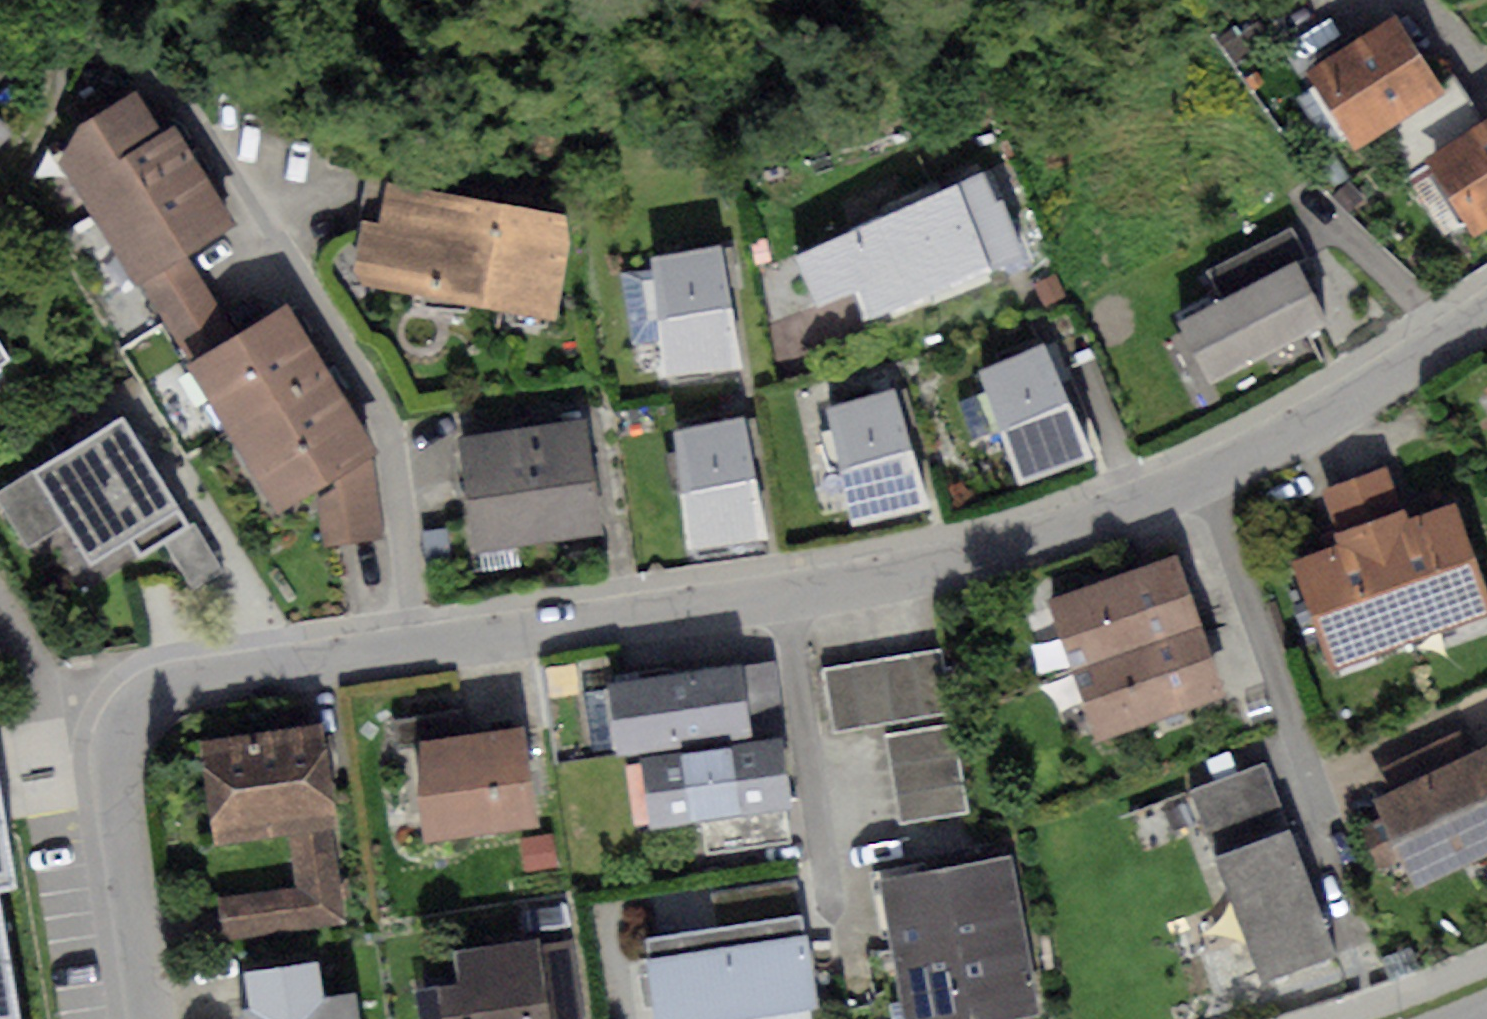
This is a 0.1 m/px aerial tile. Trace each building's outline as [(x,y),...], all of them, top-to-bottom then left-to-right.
[(1397,19),(1309,73),(1357,151),(1378,138),(1445,96),(1397,19)] [(1233,24),(1214,38),(1237,68),(1275,40),(1261,21),(1242,36),(1233,24)] [(1462,86),(1445,96),(1378,138),(1400,172),(1424,157),(1484,120),(1462,86)] [(95,217),(197,154),(177,119),(159,130),(135,90),(81,123),(58,159),(95,217)] [(1424,157),(1467,229),(1486,217),(1486,118),(1484,120),(1424,157)] [(0,120),(0,144),(12,134),(0,120)] [(197,154),(95,217),(138,284),(191,249),(238,221),(197,154)] [(984,171),(796,256),(815,306),(854,292),(864,324),(1028,261),(1003,196),(995,200),(984,171)] [(564,213),(389,181),(380,225),(364,220),(354,269),(365,285),(558,319),(570,244),(564,213)] [(1207,270),(1221,298),(1293,261),(1308,253),(1294,225),(1207,270)] [(721,244),(651,256),(652,269),(619,272),(629,343),(661,341),(665,376),(743,369),(721,244)] [(191,249),(138,284),(189,363),(244,330),(191,249)] [(1221,298),(1176,323),(1209,384),(1326,322),(1293,261),(1221,298)] [(244,330),(189,363),(236,442),(335,383),(287,304),(244,330)] [(8,356),(0,343),(0,361),(8,356)] [(1043,344),(977,369),(1018,486),(1094,457),(1043,344)] [(335,383),(236,442),(277,511),(315,489),(371,456),(377,452),(335,383)] [(893,391),(824,407),(852,524),(920,507),(893,391)] [(123,413),(32,467),(67,525),(88,561),(129,536),(141,556),(163,542),(191,525),(123,413)] [(587,417),(525,425),(539,541),(602,533),(587,417)] [(741,417),(674,430),(691,551),(763,542),(741,417)] [(539,541),(525,425),(457,433),(473,549),(539,541)] [(384,536),(371,456),(315,489),(321,545),(384,536)] [(1318,488),(1335,536),(1372,524),(1410,510),(1393,462),(1318,488)] [(32,467),(0,487),(0,505),(27,549),(67,525),(32,467)] [(1372,524),(1414,637),(1486,610),(1486,587),(1455,503),(1413,518),(1410,510),(1372,524)] [(191,525),(163,542),(193,591),(226,571),(196,522),(191,525)] [(1414,637),(1372,524),(1335,536),(1338,548),(1298,563),(1336,667),(1414,637)] [(1049,598),(1072,668),(1201,625),(1177,554),(1049,598)] [(1201,625),(1072,668),(1097,741),(1226,697),(1201,625)] [(941,649),(821,667),(831,729),(951,710),(941,649)] [(776,660),(740,664),(748,728),(784,723),(776,660)] [(740,664),(607,682),(616,751),(749,734),(748,728),(740,664)] [(420,741),(463,736),(461,713),(393,721),(396,744),(420,741)] [(323,725),(202,741),(216,847),(288,836),(333,830),(337,830),(323,725)] [(955,726),(886,738),(900,824),(969,813),(955,726)] [(463,736),(420,741),(431,838),(535,826),(524,729),(463,736)] [(1373,803),(1380,816),(1358,826),(1380,870),(1404,859),(1416,884),(1486,851),(1486,748),(1472,755),(1460,731),(1377,771),(1388,795),(1373,803)] [(778,739),(640,756),(648,826),(703,820),(787,809),(778,739)] [(1218,856),(1290,829),(1265,762),(1193,789),(1218,856)] [(18,886),(0,778),(0,889),(18,886)] [(787,809),(703,820),(708,857),(792,846),(787,809)] [(1290,829),(1218,856),(1262,977),(1335,951),(1290,829)] [(333,830),(288,836),(295,887),(213,898),(219,939),(345,922),(333,830)] [(552,834),(520,838),(524,871),(556,868),(552,834)] [(877,874),(898,1004),(911,1018),(1016,1018),(1039,1015),(1012,851),(877,874)] [(709,891),(714,926),(802,914),(797,878),(709,891)] [(642,937),(654,1018),(753,1018),(816,1010),(802,914),(714,926),(642,937)] [(0,918),(0,1018),(17,1018),(0,918)] [(536,945),(547,1018),(580,1018),(569,940),(536,945)] [(435,987),(440,1018),(547,1018),(536,945),(536,941),(455,952),(460,984),(435,987)] [(246,972),(250,1004),(322,996),(318,963),(246,972)] [(239,1006),(241,1018),(363,1018),(359,991),(322,996),(250,1004),(239,1006)]
